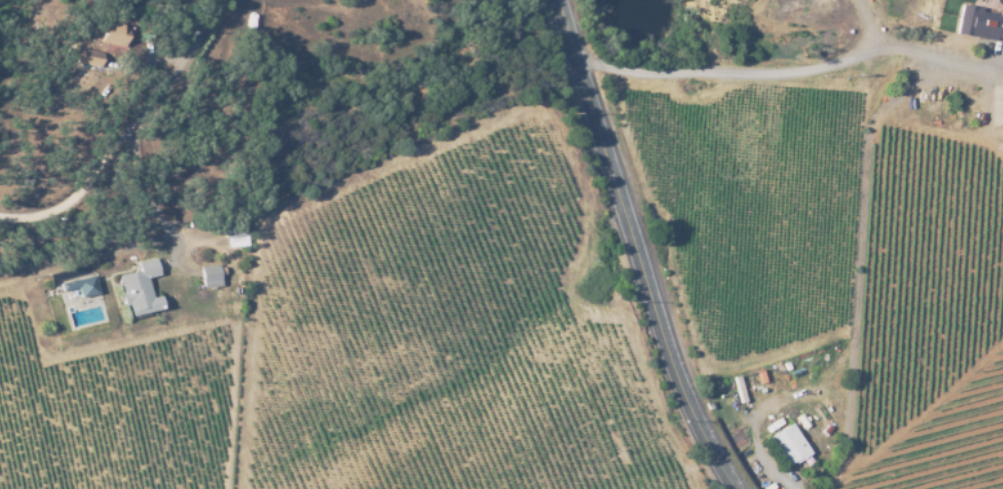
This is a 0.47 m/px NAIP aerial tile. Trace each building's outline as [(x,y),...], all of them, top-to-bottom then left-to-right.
[(882,15),(886,0),(903,0),(903,1),(927,7),(924,19),(918,17),(916,24),(905,21),(906,16),(896,14),(895,18),(882,15)] [(974,7),(976,0),(987,0),(985,9),(983,9),(982,13),(997,16),(997,14),(1002,15),(1002,41),(971,34),(970,39),(952,35),(959,4),(974,7)] [(93,24),(90,39),(122,46),(127,26),(100,20),(99,26),(93,24)] [(99,66),(101,51),(80,49),(78,63),(99,66)] [(244,236),(243,218),(222,218),(223,237),(244,236)] [(129,316),(161,309),(158,295),(150,297),(146,278),(158,276),(154,258),(135,262),(137,271),(116,275),(122,305),(126,304),(129,316)] [(201,287),(219,286),(218,265),(200,265),(201,287)] [(59,283),(62,290),(76,286),(79,297),(97,292),(92,274),(59,283)] [(785,468),(766,439),(789,424),(809,455),(794,465),(793,463),(785,468)]
